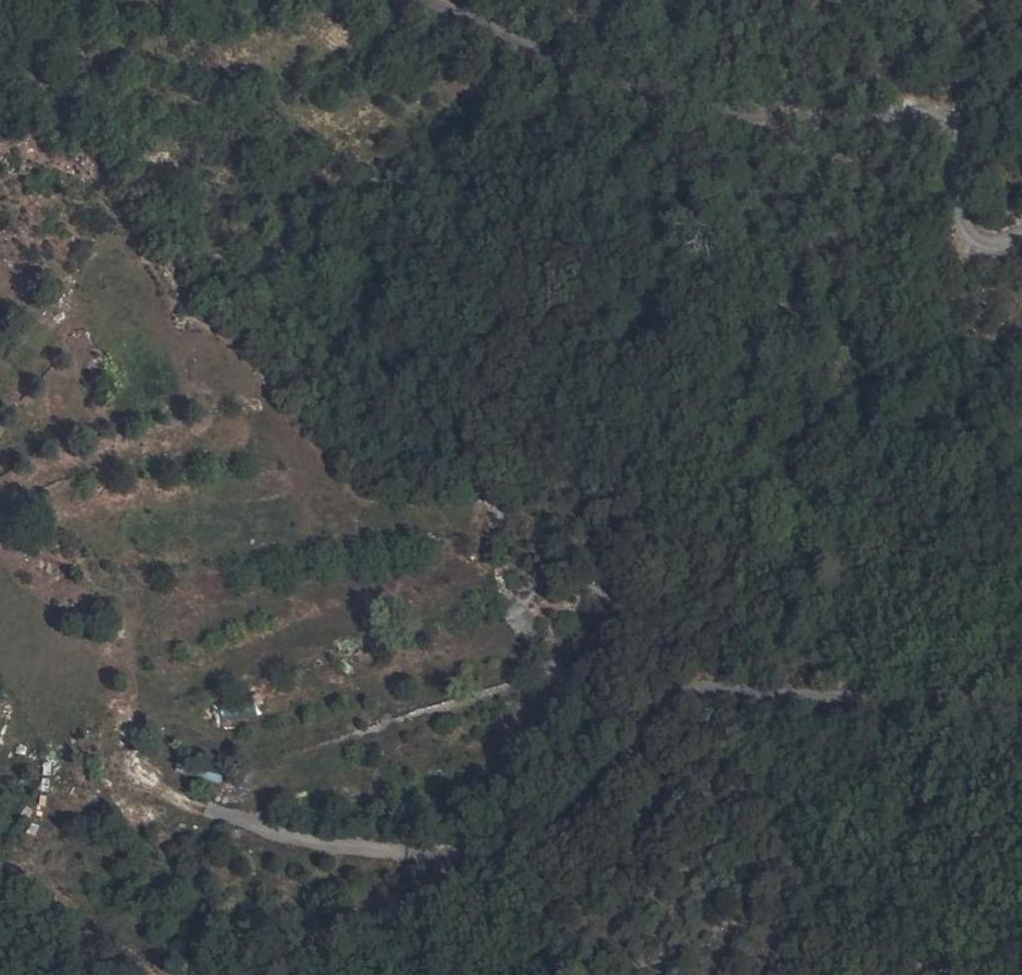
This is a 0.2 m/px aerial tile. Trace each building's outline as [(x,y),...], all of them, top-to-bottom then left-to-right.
[(218,719),(262,711),(259,696),(215,704),(218,719)]
